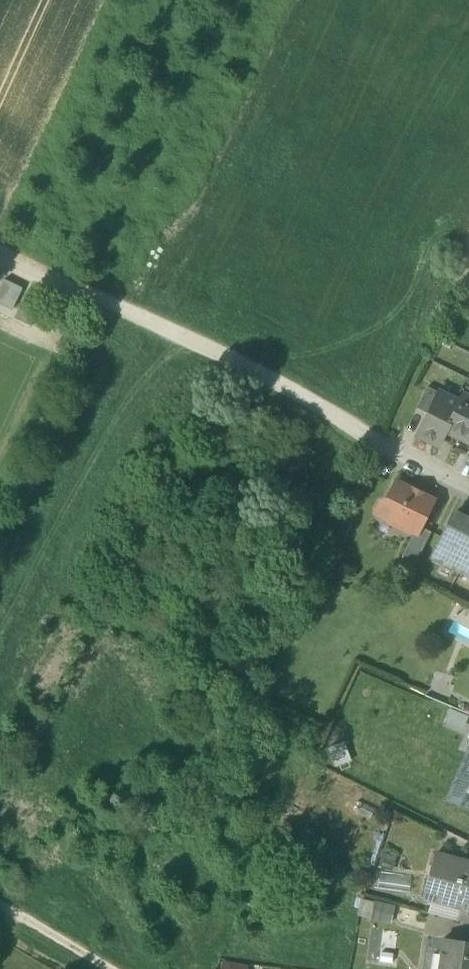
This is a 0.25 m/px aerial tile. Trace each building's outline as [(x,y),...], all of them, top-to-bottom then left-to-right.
[(21,286),(3,278),(0,286),(0,303),(11,309),(21,286)] [(427,387),(417,408),(428,413),(438,392),(427,387)] [(459,403),(438,392),(428,413),(417,436),(438,446),(445,431),(459,403)] [(463,395),(459,403),(445,431),(468,444),(468,398),(463,395)] [(412,491),(395,483),(386,500),(379,503),(376,509),(379,516),(415,533),(418,534),(421,527),(433,501),(422,495),(423,494),(412,489),(412,491)] [(432,558),(459,571),(468,551),(468,520),(454,513),(432,558)] [(418,534),(415,533),(402,559),(414,565),(431,532),(421,527),(418,534)] [(459,571),(468,576),(468,551),(459,571)] [(450,711),(447,718),(463,726),(467,718),(450,711)] [(436,854),(424,896),(465,907),(468,908),(468,863),(436,854)] [(393,920),(395,903),(362,899),(360,917),(393,920)] [(465,907),(461,921),(468,924),(468,908),(465,907)] [(397,932),(383,930),(379,962),(393,964),(397,932)] [(443,939),(441,955),(447,956),(445,968),(468,968),(468,942),(443,939)] [(433,954),(431,968),(445,968),(447,956),(441,955),(433,954)] [(220,968),(247,968),(248,963),(222,960),(220,968)]
